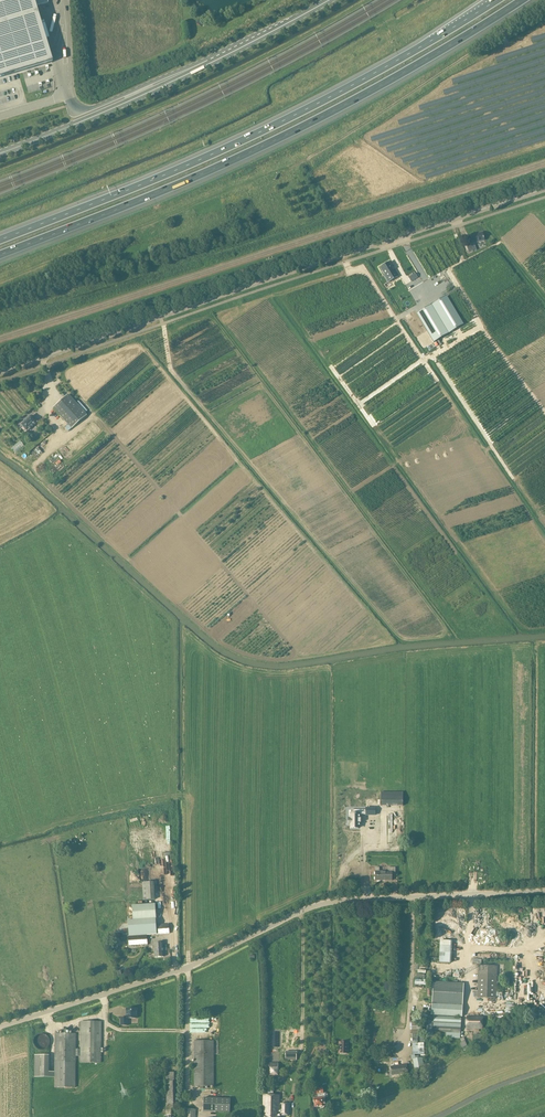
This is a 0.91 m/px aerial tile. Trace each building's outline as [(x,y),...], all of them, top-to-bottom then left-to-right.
[(52,62),(35,5),(48,2),(48,0),(0,0),(0,77),(52,62)] [(472,243),(467,245),(469,253),(473,252),(472,247),(471,245),(472,244),(485,241),(482,233),(470,236),(470,237),(472,243)] [(384,275),(388,283),(399,276),(395,269),(396,269),(391,262),(381,268),(385,275),(384,275)] [(407,275),(412,282),(418,277),(414,271),(407,275)] [(432,305),(417,314),(434,343),(464,325),(447,296),(432,305)] [(72,429),(87,416),(69,395),(54,408),(72,429)] [(37,422),(32,415),(21,425),(27,431),(37,422)] [(43,448),(36,446),(34,452),(41,454),(43,448)] [(377,804),(372,792),(362,796),(367,808),(377,804)] [(381,792),(381,806),(403,806),(403,792),(381,792)] [(351,810),(351,812),(354,812),(355,801),(347,801),(346,809),(351,810)] [(348,817),(348,825),(350,825),(350,829),(360,829),(360,823),(361,823),(361,819),(360,819),(360,814),(365,814),(365,810),(356,810),(356,813),(351,813),(350,813),(350,817),(348,817)] [(365,816),(365,844),(377,843),(377,816),(365,816)] [(392,881),(392,874),(395,874),(395,868),(388,868),(388,871),(380,871),(380,868),(375,867),(375,880),(392,881)] [(142,883),(143,900),(155,900),(154,882),(142,883)] [(156,919),(155,904),(132,906),(133,920),(128,921),(129,936),(129,946),(147,945),(146,935),(169,934),(168,924),(156,925),(156,919)] [(440,940),(439,963),(451,963),(452,941),(440,940)] [(161,943),(154,943),(155,958),(164,957),(163,950),(167,950),(167,947),(163,948),(163,941),(160,941),(161,943)] [(496,998),(497,966),(479,966),(478,991),(474,991),(474,998),(496,998)] [(460,985),(442,984),(433,983),(431,1015),(462,1017),(463,1006),(464,987),(460,987),(460,985)] [(126,1009),(126,1018),(121,1018),(120,1026),(128,1026),(128,1018),(137,1018),(137,1009),(126,1009)] [(461,1033),(461,1023),(461,1017),(434,1016),(433,1022),(434,1022),(433,1032),(446,1033),(446,1038),(460,1039),(461,1036),(460,1033),(461,1033)] [(482,1029),(483,1017),(467,1016),(467,1028),(482,1029)] [(199,1019),(199,1027),(211,1027),(211,1019),(199,1019)] [(81,1022),(81,1049),(76,1049),(76,1034),(56,1034),(55,1073),(48,1073),(48,1055),(35,1055),(34,1077),(55,1078),(55,1087),(75,1088),(76,1056),(81,1056),(80,1062),(101,1063),(101,1022),(81,1022)] [(424,1049),(424,1043),(419,1043),(418,1034),(418,1033),(422,1033),(421,1023),(411,1023),(413,1049),(412,1049),(413,1055),(413,1059),(415,1072),(424,1071),(423,1059),(426,1059),(426,1054),(424,1054),(424,1049)] [(194,1041),(194,1086),(200,1086),(200,1089),(205,1089),(205,1086),(214,1087),(214,1041),(194,1041)] [(339,1042),(339,1054),(348,1054),(348,1042),(339,1042)] [(266,1063),(266,1075),(270,1076),(279,1076),(279,1067),(278,1067),(278,1063),(266,1063)] [(408,1073),(407,1065),(391,1067),(392,1076),(408,1073)] [(321,1108),(324,1108),(324,1106),(324,1098),(323,1098),(323,1094),(319,1094),(319,1098),(314,1099),(314,1103),(315,1107),(320,1107),(321,1108)] [(279,1116),(290,1116),(290,1103),(279,1103),(279,1095),(264,1095),(263,1116),(279,1116)] [(231,1099),(204,1098),(203,1112),(230,1112),(231,1099)] [(196,1110),(187,1109),(186,1116),(195,1116),(196,1110)]
